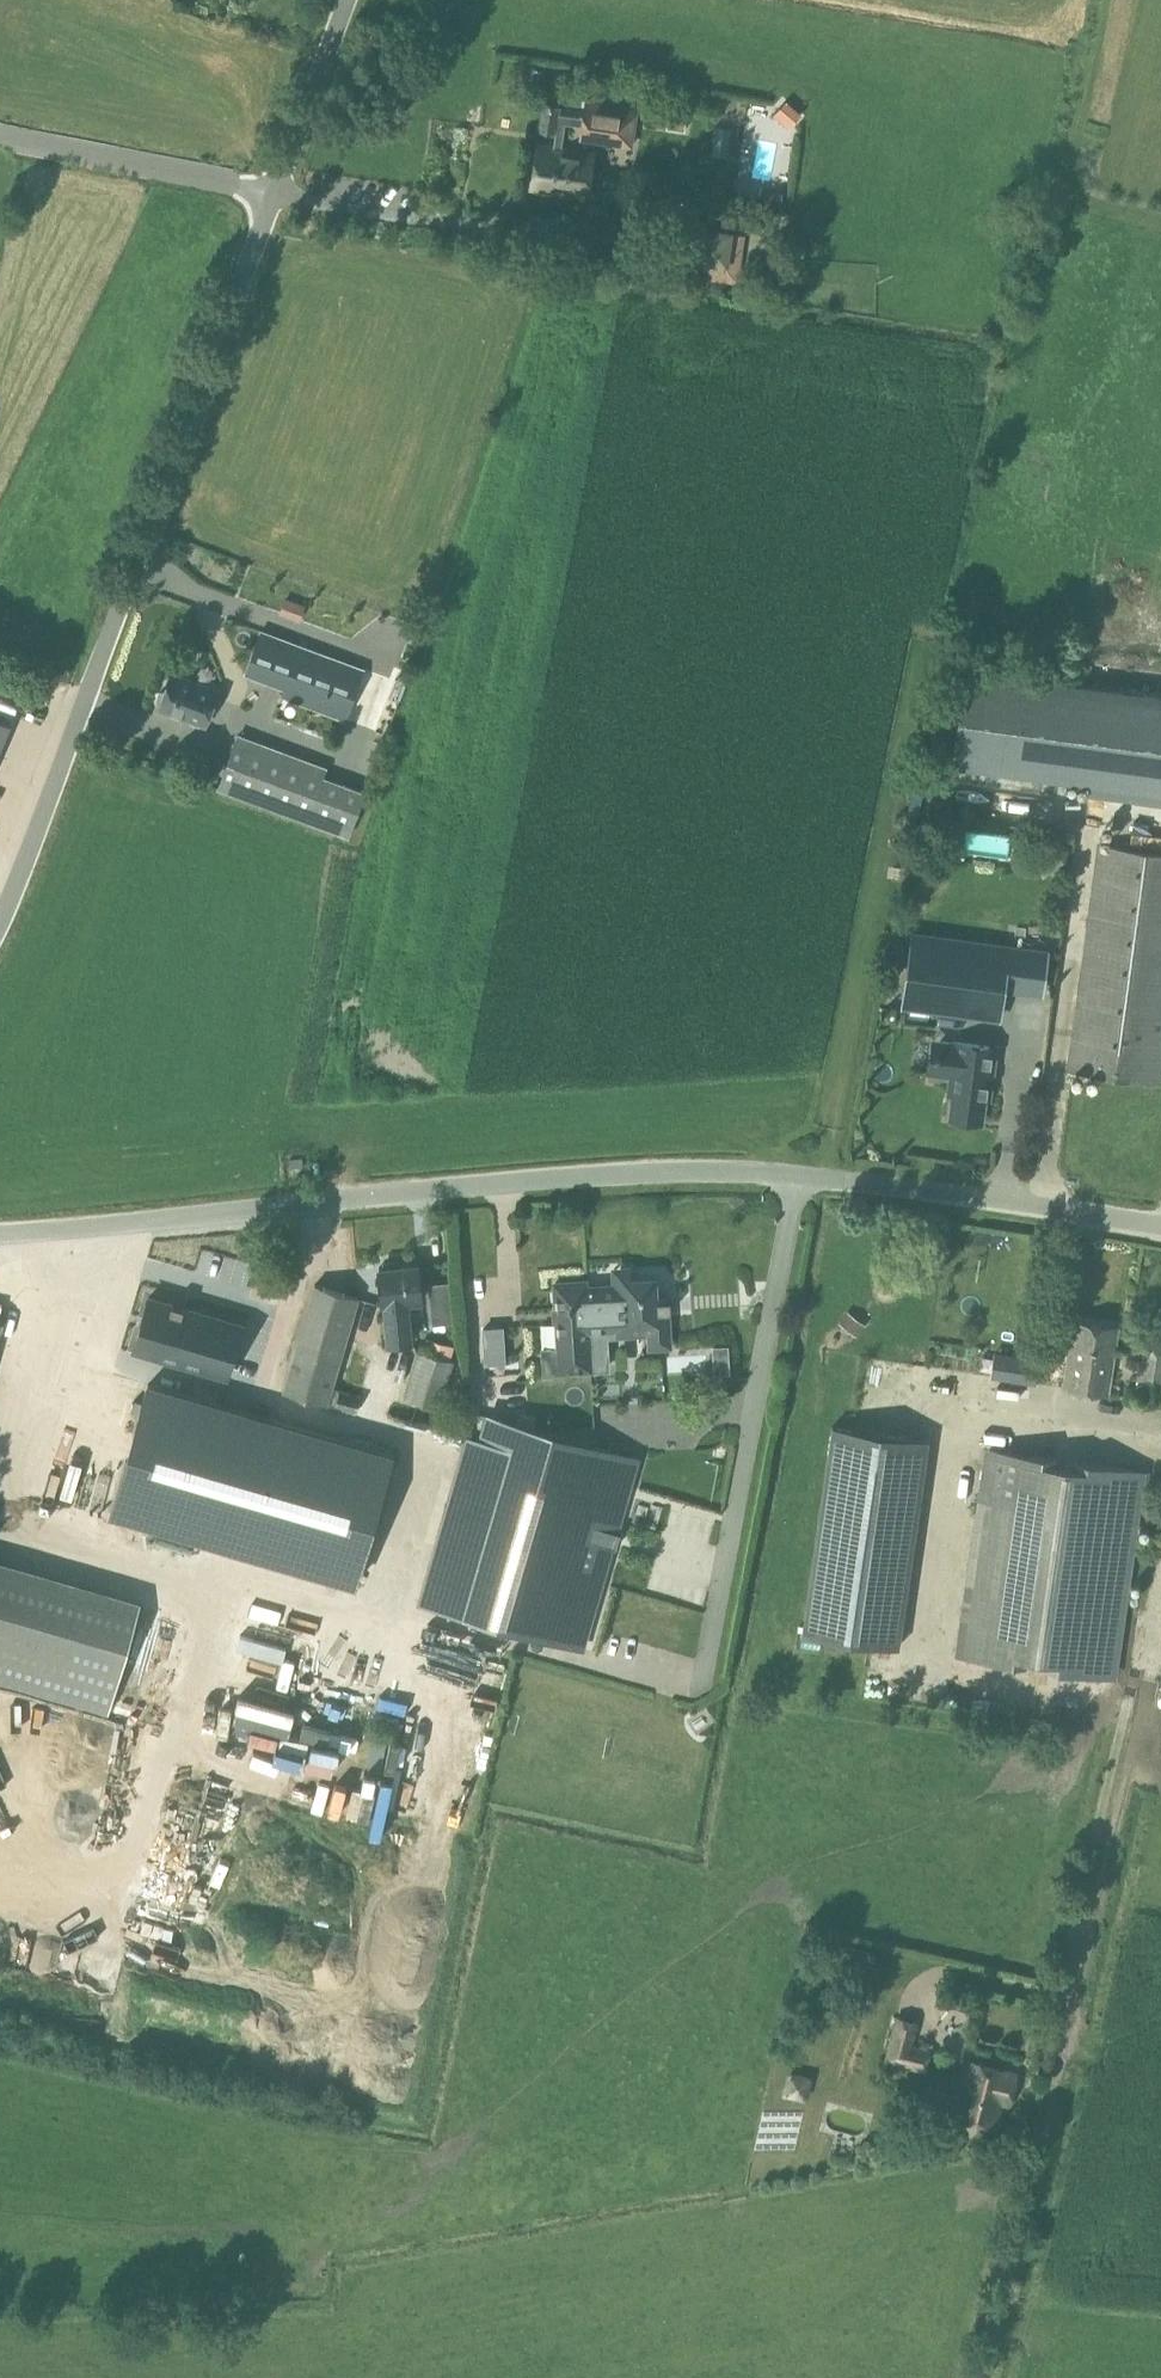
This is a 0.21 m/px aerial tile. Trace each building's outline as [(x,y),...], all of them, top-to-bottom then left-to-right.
[(758,129),(765,103),(711,89),(705,112),(718,116),(710,148),(726,152),(734,122),(758,129)] [(578,134),(629,142),(634,106),(583,98),(578,134)] [(539,129),(557,132),(561,105),(542,102),(539,129)] [(697,110),(669,107),(666,128),(686,131),(687,118),(696,119),(697,110)] [(528,187),(588,197),(595,151),(535,142),(528,187)] [(685,270),(717,271),(718,234),(687,232),(685,270)] [(300,620),(306,604),(286,596),(280,612),(300,620)] [(345,719),(364,668),(261,630),(247,668),(287,682),(282,695),(345,719)] [(954,764),(1160,793),(1160,694),(967,668),(954,764)] [(199,721),(212,687),(173,671),(166,689),(162,689),(158,698),(161,702),(160,705),(199,721)] [(10,724),(0,720),(0,747),(10,724)] [(323,777),(327,768),(262,744),(249,780),(225,771),(219,787),(349,835),(365,792),(323,777)] [(1160,1079),(1160,853),(1100,844),(1069,1069),(1160,1079)] [(914,933),(904,1004),(999,1017),(1009,946),(914,933)] [(983,1119),(986,1095),(990,1096),(995,1058),(989,1057),(991,1044),(957,1040),(957,1041),(941,1039),(940,1052),(938,1052),(937,1058),(939,1058),(936,1077),(951,1079),(952,1073),(957,1074),(952,1115),(983,1119)] [(408,1299),(422,1298),(420,1264),(380,1267),(383,1301),(386,1301),(389,1341),(411,1339),(408,1299)] [(590,1329),(591,1329),(620,1327),(621,1333),(652,1330),(653,1345),(673,1344),(670,1313),(660,1313),(657,1275),(631,1277),(630,1265),(611,1266),(612,1284),(588,1286),(587,1286),(590,1329)] [(587,1286),(588,1286),(587,1280),(557,1282),(563,1370),(593,1368),(592,1344),(591,1329),(590,1329),(587,1286)] [(315,1283),(283,1391),(351,1411),(358,1411),(363,1395),(342,1389),(337,1401),(331,1399),(361,1295),(315,1283)] [(132,1285),(115,1336),(211,1365),(226,1313),(132,1285)] [(1065,1388),(1109,1395),(1119,1326),(1074,1319),(1074,1323),(1069,1322),(1066,1338),(1072,1339),(1065,1388)] [(485,1364),(506,1363),(504,1325),(483,1327),(485,1364)] [(440,1409),(459,1346),(426,1336),(421,1352),(418,1351),(403,1397),(440,1409)] [(1160,1402),(1160,1346),(1143,1342),(1135,1397),(1160,1402)] [(714,1356),(729,1355),(729,1344),(713,1345),(714,1356)] [(149,1383),(112,1511),(357,1582),(394,1455),(161,1386),(149,1383)] [(20,1401),(19,1429),(30,1430),(31,1402),(20,1401)] [(435,1603),(580,1646),(636,1456),(491,1413),(435,1603)] [(921,1493),(929,1440),(833,1426),(828,1460),(874,1467),(871,1485),(921,1493)] [(1142,1469),(1076,1459),(1075,1466),(1057,1464),(1058,1457),(991,1447),(962,1653),(1113,1675),(1142,1469)] [(14,1575),(0,1571),(0,1623),(14,1575)] [(306,1655),(307,1637),(244,1633),(241,1676),(289,1679),(290,1654),(306,1655)] [(126,1639),(106,1704),(121,1709),(141,1643),(126,1639)] [(980,1996),(955,1991),(953,2004),(978,2010),(980,1996)] [(886,2060),(925,2070),(931,2050),(912,2045),(918,2022),(897,2016),(886,2060)] [(1001,2101),(1010,2103),(1018,2073),(1009,2071),(1010,2070),(969,2059),(955,2115),(995,2125),(1001,2101)]
